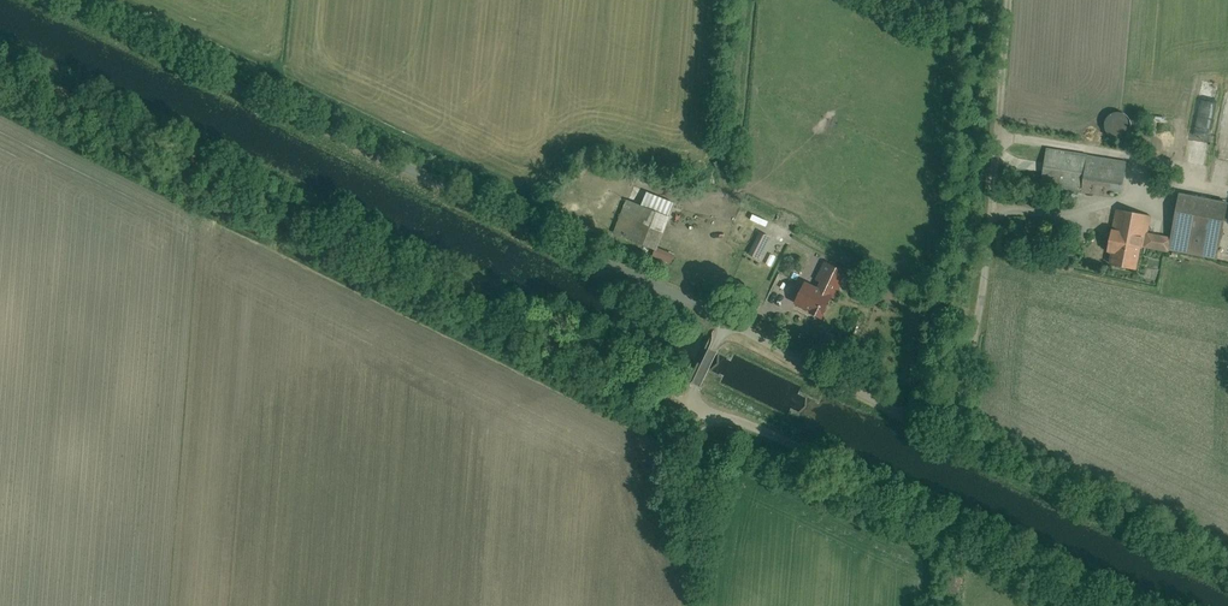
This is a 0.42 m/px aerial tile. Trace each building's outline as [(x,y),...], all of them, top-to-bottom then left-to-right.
[(1110,114),(1104,123),(1105,131),(1112,138),(1122,138),(1129,133),(1131,122),(1126,114),(1118,111),(1110,114)] [(1126,160),(1047,147),(1042,177),(1121,189),(1126,160)] [(628,201),(614,234),(656,252),(676,206),(646,193),(641,206),(628,201)] [(1180,193),(1169,248),(1218,258),(1227,205),(1227,202),(1180,193)] [(1119,211),(1109,264),(1139,269),(1149,217),(1119,211)] [(749,255),(758,260),(768,240),(759,235),(749,255)] [(775,247),(767,262),(773,265),(781,250),(775,247)] [(797,307),(823,319),(844,273),(825,264),(813,288),(807,285),(797,307)]
